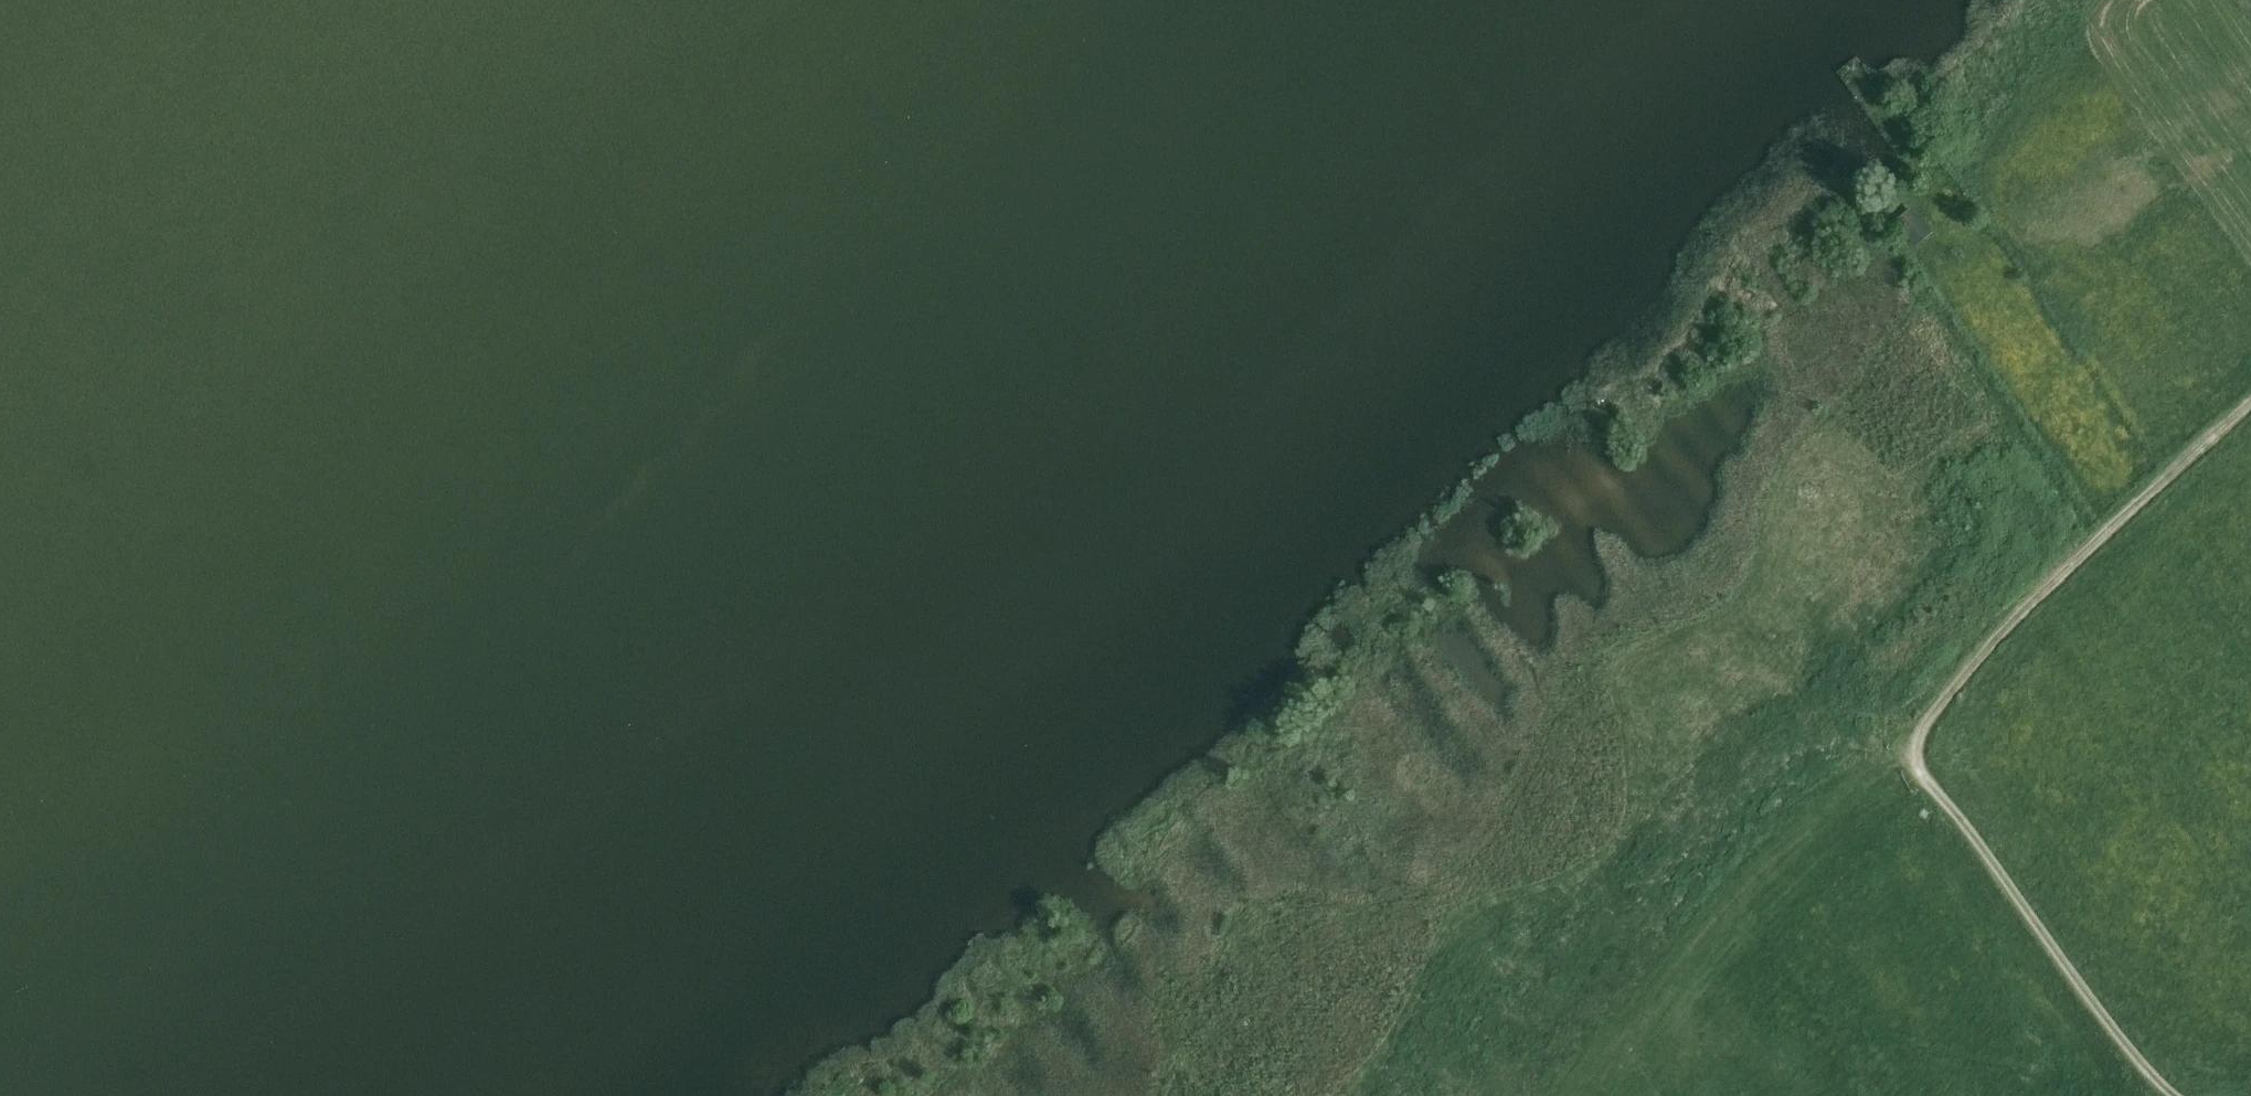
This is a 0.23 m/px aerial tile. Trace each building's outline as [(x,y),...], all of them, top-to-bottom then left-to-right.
[(1910,206),(1895,221),(1916,246),(1933,231),(1910,206)]
